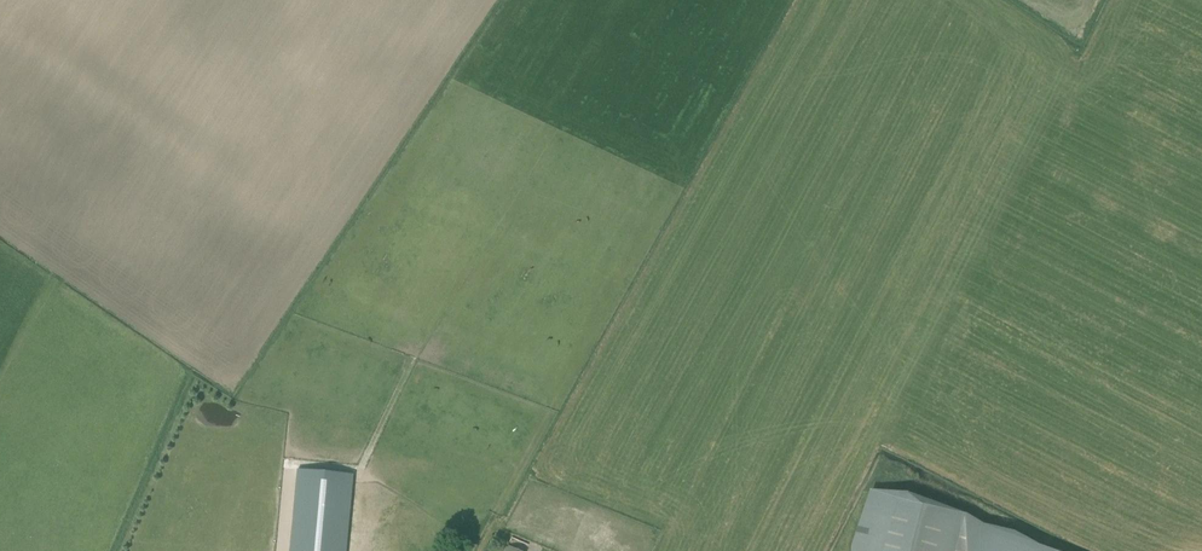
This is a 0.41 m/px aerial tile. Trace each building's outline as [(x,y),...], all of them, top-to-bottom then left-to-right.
[(290,550),(346,550),(353,475),(298,470),(290,550)] [(962,523),(964,517),(882,495),(868,550),(955,550),(962,523)] [(986,529),(962,523),(955,550),(1041,550),(986,529)]
